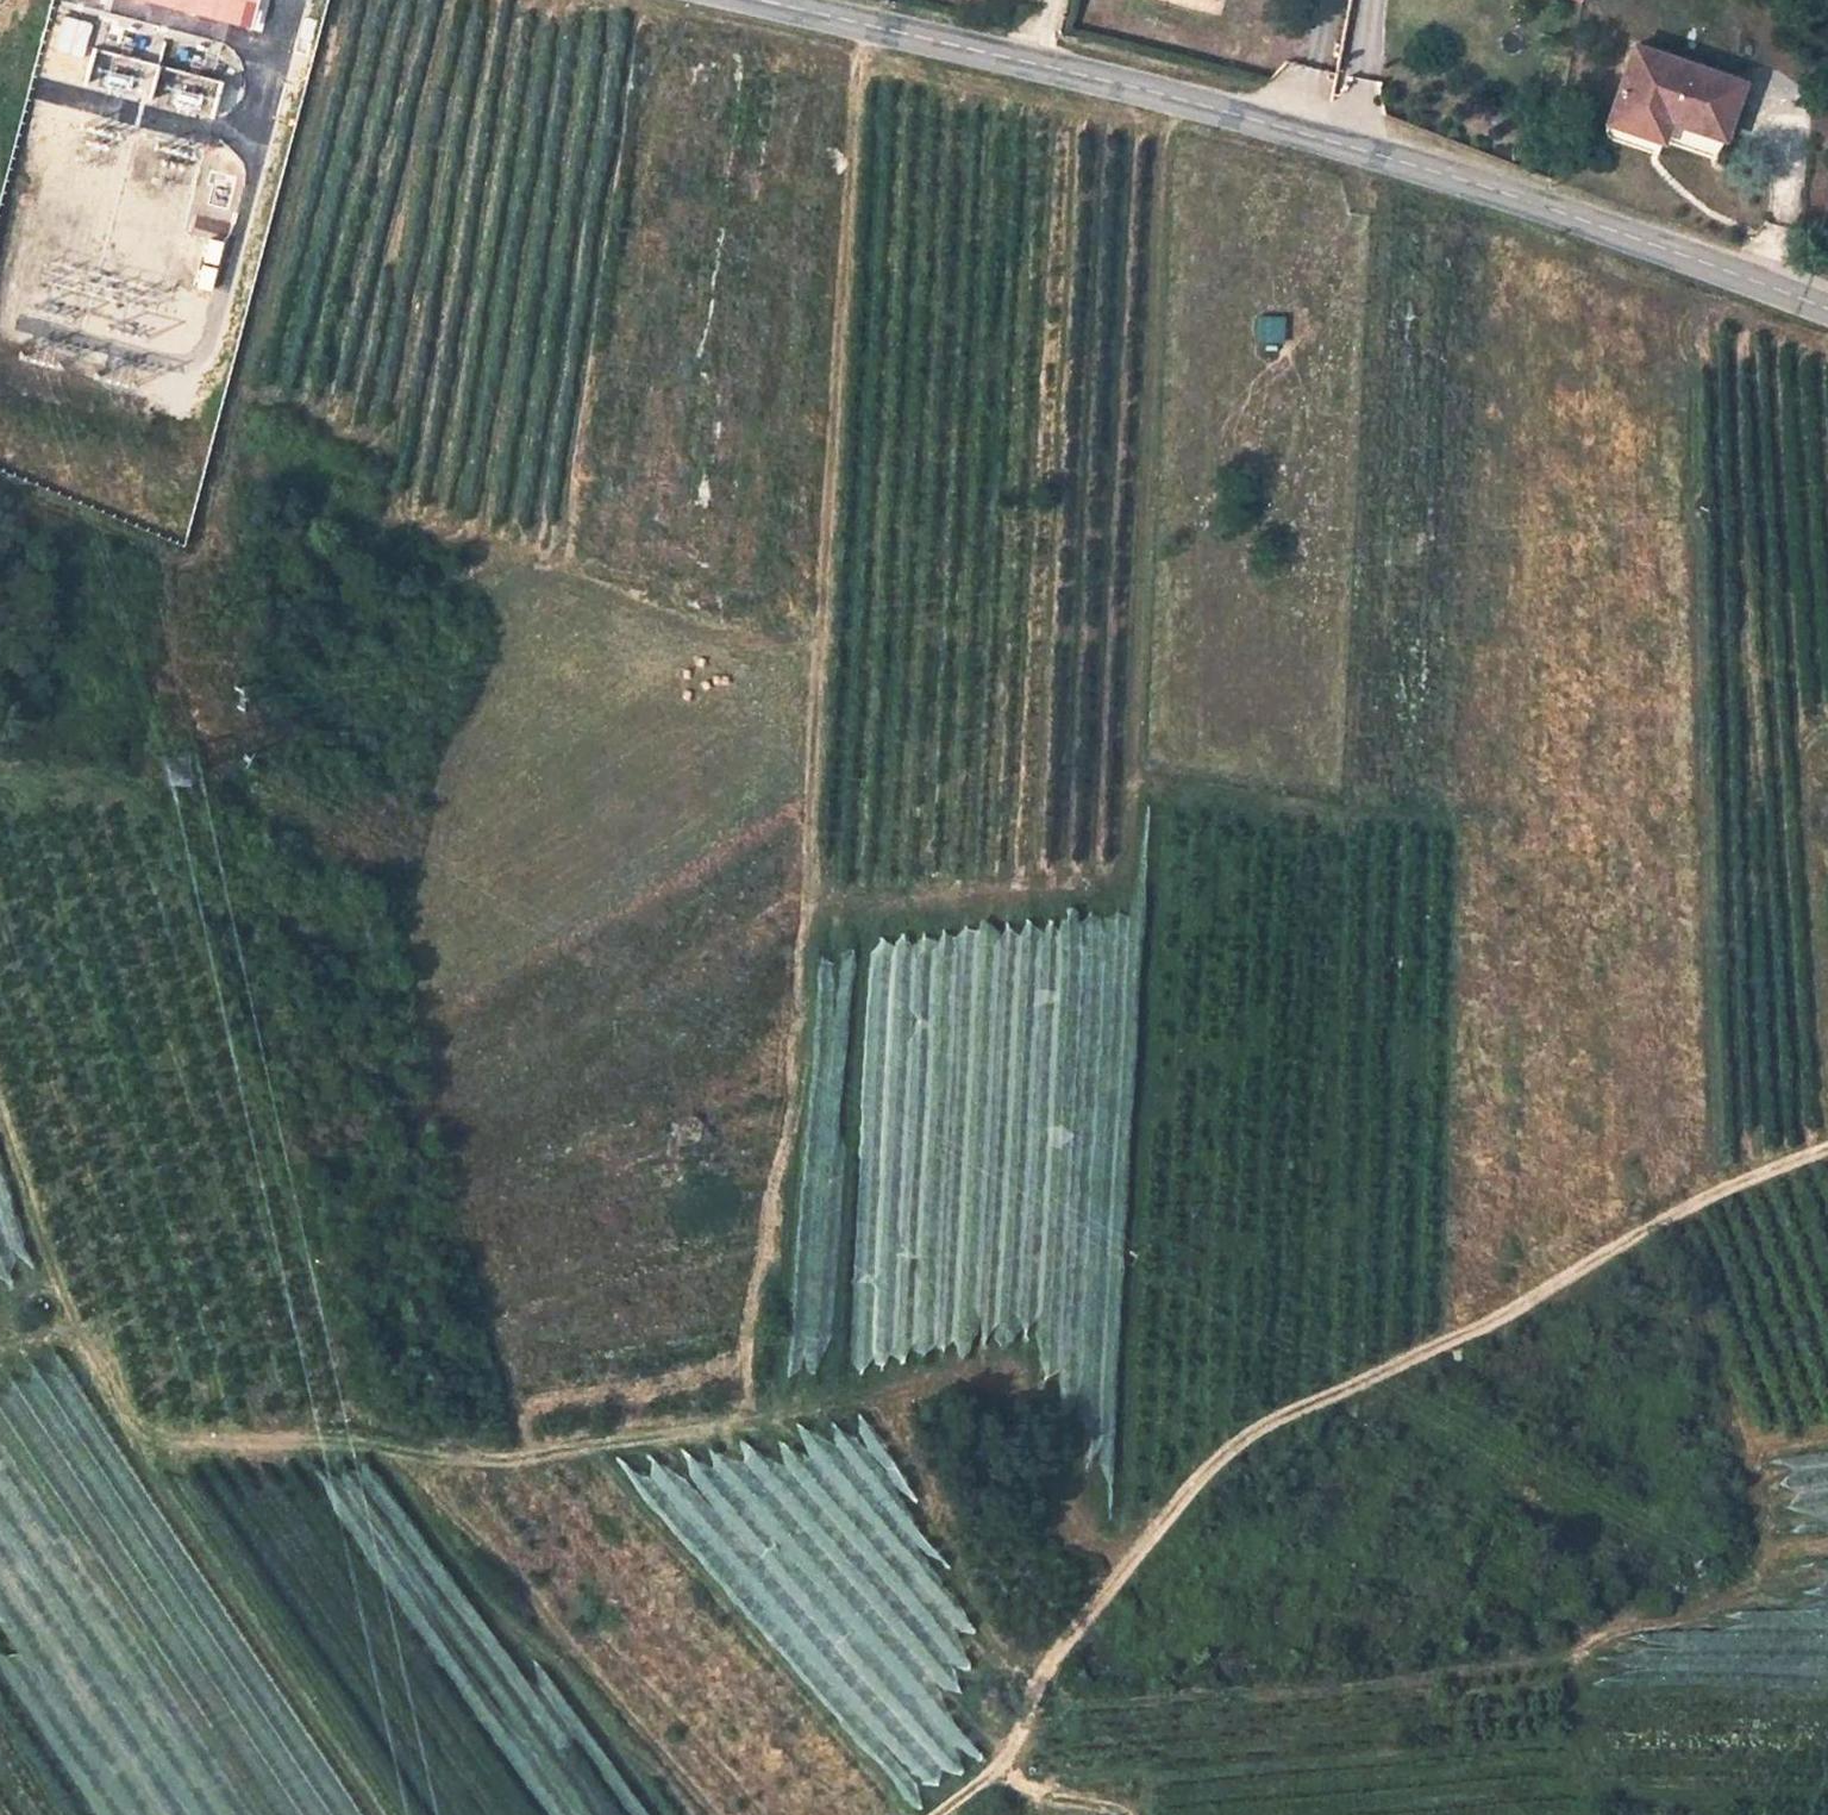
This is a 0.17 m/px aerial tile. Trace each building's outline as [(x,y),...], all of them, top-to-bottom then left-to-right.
[(247,27),(254,0),(147,0),(247,27)] [(1740,84),(1632,46),(1605,124),(1644,137),(1651,117),(1668,122),(1721,141),(1740,84)] [(1661,144),(1668,122),(1651,117),(1644,137),(1661,144)]
